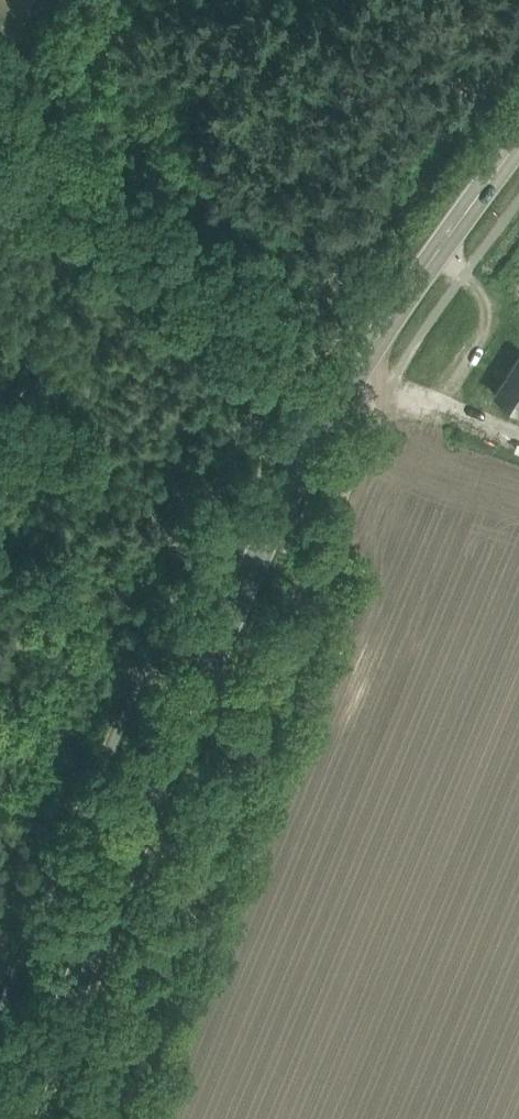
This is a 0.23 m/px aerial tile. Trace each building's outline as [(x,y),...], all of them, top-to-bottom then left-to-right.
[(518,408),(518,356),(495,393),(518,408)]
